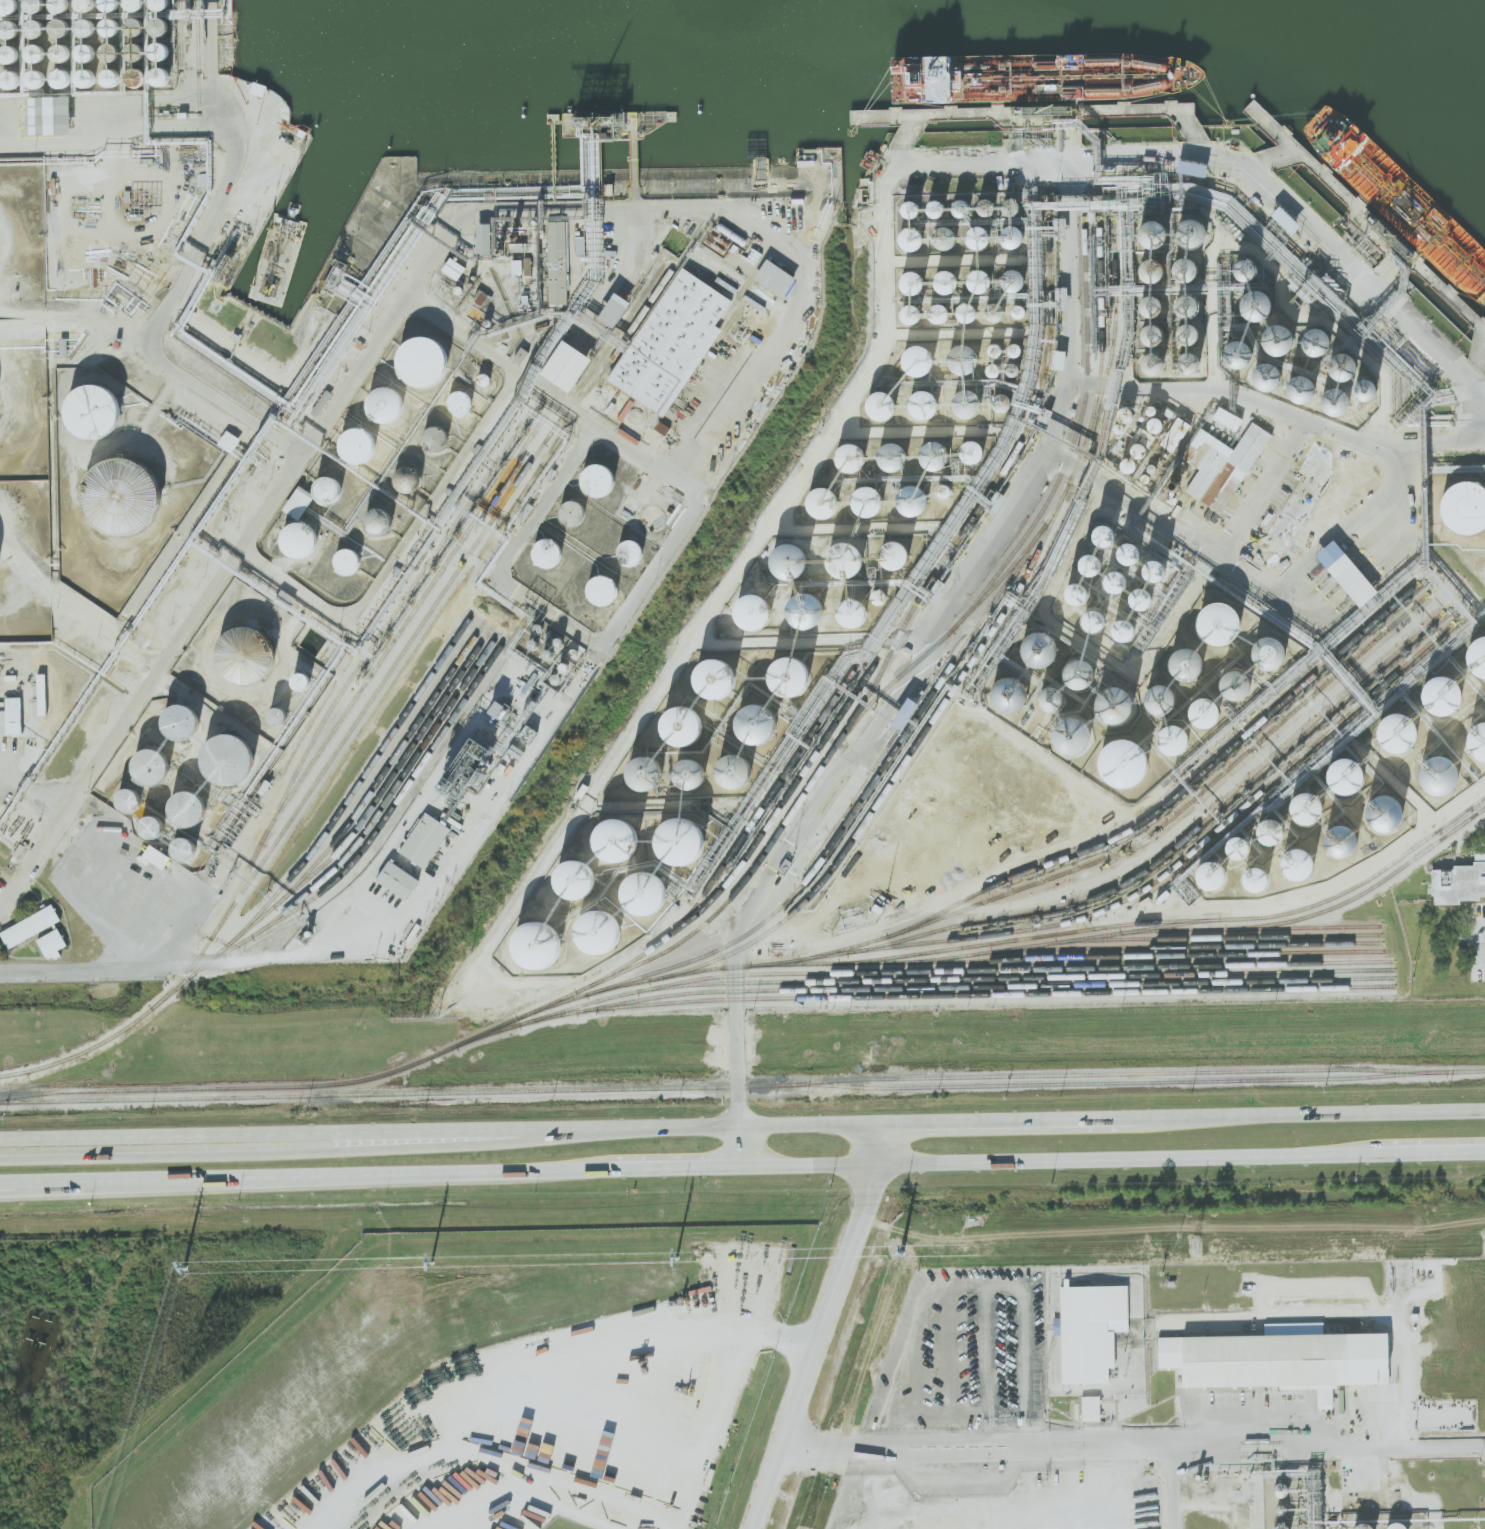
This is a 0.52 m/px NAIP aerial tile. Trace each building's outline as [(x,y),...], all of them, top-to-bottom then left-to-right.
[(1,1),(1,0),(20,0),(20,1),(19,5),(16,8),(12,10),(8,10),(4,8),(2,5),(1,1)] [(27,3),(26,0),(45,0),(45,3),(42,7),(38,8),(34,8),(30,7),(27,3)] [(52,3),(51,0),(70,0),(69,3),(66,7),(62,8),(58,8),(54,7),(52,3)] [(102,2),(102,0),(120,0),(120,2),(117,6),(113,8),(109,8),(105,6),(102,2)] [(144,27),(141,30),(137,32),(133,32),(129,30),(127,27),(126,23),(127,19),(129,15),(133,13),(137,13),(141,15),(144,19),(145,23),(144,27)] [(168,27),(166,30),(162,32),(158,32),(154,30),(151,27),(150,23),(151,19),(154,15),(158,13),(162,13),(166,15),(168,19),(169,23),(168,27)] [(95,28),(93,31),(89,33),(85,33),(81,31),(78,28),(77,24),(78,20),(81,16),(85,14),(89,14),(93,16),(95,20),(96,24),(95,28)] [(45,29),(42,32),(38,34),(34,34),(30,32),(27,29),(26,25),(27,21),(30,17),(34,15),(38,15),(42,17),(45,21),(46,25),(45,29)] [(120,28),(117,32),(113,33),(109,33),(105,32),(102,28),(101,24),(102,20),(105,16),(109,15),(113,15),(117,16),(120,20),(121,24),(120,28)] [(69,29),(66,32),(63,34),(58,34),(54,32),(52,29),(51,25),(52,21),(54,17),(58,16),(63,16),(66,17),(69,21),(70,25),(69,29)] [(19,31),(16,34),(13,36),(8,36),(4,34),(2,31),(1,27),(2,22),(4,19),(8,17),(13,17),(16,19),(19,22),(20,27),(19,31)] [(143,51),(141,55),(137,57),(132,57),(129,55),(126,51),(125,47),(126,43),(129,40),(132,38),(137,38),(141,40),(143,43),(144,47),(143,51)] [(168,52),(165,55),(161,57),(157,57),(153,55),(150,52),(149,47),(150,43),(153,40),(157,38),(161,38),(165,40),(168,43),(169,47),(168,52)] [(95,52),(92,56),(88,58),(84,58),(80,56),(77,52),(76,48),(77,44),(80,41),(84,39),(88,39),(92,41),(95,44),(96,48),(95,52)] [(119,53),(116,56),(112,58),(108,58),(104,56),(102,53),(101,48),(102,44),(104,41),(108,39),(112,39),(116,41),(119,44),(120,48),(119,53)] [(44,53),(41,57),(37,59),(33,59),(29,57),(27,53),(26,49),(27,45),(29,42),(33,40),(37,40),(41,42),(44,45),(45,49),(44,53)] [(68,54),(66,57),(62,59),(57,59),(54,57),(51,54),(50,49),(51,45),(54,42),(57,40),(62,40),(66,42),(68,45),(69,49),(68,54)] [(18,55),(16,59),(12,60),(8,60),(4,59),(1,55),(0,51),(1,47),(4,43),(8,42),(12,42),(16,43),(18,47),(19,51),(18,55)] [(145,77),(142,80),(138,82),(134,82),(130,80),(127,77),(126,72),(127,68),(130,65),(134,63),(138,63),(142,65),(145,68),(146,72),(145,77)] [(169,77),(166,80),(162,82),(158,82),(154,80),(151,77),(150,73),(151,68),(154,65),(158,63),(162,63),(166,65),(169,68),(170,73),(169,77)] [(96,78),(93,81),(90,83),(85,83),(81,81),(79,78),(78,74),(79,69),(81,66),(85,64),(90,64),(93,66),(96,69),(97,74),(96,78)] [(120,78),(117,81),(114,83),(109,83),(105,81),(103,78),(102,74),(103,70),(105,66),(109,64),(114,64),(117,66),(120,70),(121,74),(120,78)] [(45,79),(43,82),(39,84),(35,84),(31,82),(28,79),(27,74),(28,70),(31,67),(35,65),(39,65),(43,67),(45,70),(46,74),(45,79)] [(69,79),(67,82),(63,84),(59,84),(55,82),(52,79),(51,75),(52,70),(55,67),(59,65),(63,65),(67,67),(69,70),(70,75),(69,79)] [(19,81),(17,84),(13,86),(9,86),(5,84),(2,81),(1,76),(2,72),(5,69),(9,67),(13,67),(17,69),(19,72),(20,76),(19,81)] [(267,86),(254,82),(250,93),(264,97),(267,86)] [(1177,172),(1205,177),(1207,165),(1179,160),(1177,172)] [(973,209),(971,212),(967,214),(963,214),(960,212),(957,209),(957,205),(957,201),(960,198),(963,196),(967,196),(971,198),(973,201),(974,205),(973,209)] [(999,209),(996,212),(993,214),(989,214),(985,212),(983,209),(982,205),(983,201),(985,198),(989,196),(993,196),(996,198),(999,201),(999,205),(999,209)] [(1023,208),(1021,212),(1017,213),(1013,213),(1010,212),(1007,208),(1006,205),(1007,201),(1010,198),(1013,196),(1017,196),(1021,198),(1023,201),(1024,205),(1023,208)] [(948,210),(946,213),(942,214),(938,214),(935,213),(932,210),(931,206),(932,202),(935,199),(938,197),(942,197),(946,199),(948,202),(949,206),(948,210)] [(923,210),(920,213),(917,215),(913,215),(909,213),(907,210),(906,206),(907,202),(909,199),(913,198),(917,198),(920,199),(923,202),(924,206),(923,210)] [(1272,215),(1292,235),(1300,226),(1279,207),(1272,215)] [(1211,234),(1208,239),(1202,241),(1196,241),(1190,239),(1187,234),(1185,228),(1187,222),(1190,217),(1196,215),(1202,215),(1208,217),(1211,222),(1213,228),(1211,234)] [(1172,235),(1168,240),(1163,242),(1157,242),(1151,240),(1147,235),(1146,229),(1147,223),(1151,218),(1157,216),(1163,216),(1168,218),(1172,223),(1173,229),(1172,235)] [(553,305),(550,221),(568,221),(570,304),(553,305)] [(1026,238),(1022,242),(1018,244),(1013,244),(1009,242),(1005,238),(1004,233),(1005,228),(1009,225),(1013,222),(1018,222),(1022,225),(1026,228),(1027,233),(1026,238)] [(491,224),(477,224),(477,254),(492,254),(491,224)] [(993,239),(990,243),(986,246),(981,246),(976,243),(973,239),(972,235),(973,230),(976,226),(981,224),(986,224),(990,226),(993,230),(994,235),(993,239)] [(926,241),(923,245),(918,247),(913,247),(909,245),(906,241),(905,236),(906,231),(909,227),(913,225),(918,225),(923,227),(926,231),(927,236),(926,241)] [(959,241),(956,244),(952,247),(947,247),(942,244),(939,241),(938,236),(939,231),(942,227),(947,225),(952,225),(956,227),(959,231),(960,236),(959,241)] [(1169,269),(1166,273),(1161,276),(1156,276),(1151,273),(1148,269),(1147,264),(1148,259),(1151,255),(1156,253),(1161,253),(1166,255),(1169,259),(1170,264),(1169,269)] [(1203,269),(1199,274),(1195,276),(1190,276),(1185,274),(1182,269),(1181,264),(1182,259),(1185,255),(1190,253),(1195,253),(1199,255),(1203,259),(1204,264),(1203,269)] [(1232,269),(1234,271),(1237,273),(1240,273),(1243,273),(1245,271),(1247,269),(1248,266),(1248,263),(1248,260),(1246,258),(1243,256),(1241,255),(1238,256),(1235,257),(1233,258),(1231,261),(1231,263),(1231,266),(1232,269)] [(465,267),(451,258),(443,270),(457,280),(465,267)] [(796,276),(765,260),(754,281),(785,297),(796,276)] [(522,274),(522,261),(512,261),(512,274),(522,274)] [(994,283),(991,287),(987,289),(982,289),(977,287),(974,283),(973,278),(974,273),(977,269),(982,267),(987,267),(991,269),(994,273),(995,278),(994,283)] [(1028,283),(1025,287),(1020,289),(1015,289),(1011,287),(1008,283),(1006,278),(1008,273),(1011,269),(1015,267),(1020,267),(1025,269),(1028,273),(1029,278),(1028,283)] [(611,379),(687,268),(734,300),(717,325),(725,330),(666,417),(611,379)] [(926,283),(923,287),(918,290),(913,290),(909,287),(906,283),(905,279),(906,274),(909,270),(913,268),(918,268),(923,270),(926,274),(927,279),(926,283)] [(960,283),(957,287),(952,290),(947,290),(943,287),(940,283),(939,279),(940,274),(943,270),(947,268),(952,268),(957,270),(960,274),(961,279),(960,283)] [(1235,304),(1237,308),(1240,312),(1244,314),(1248,315),(1253,314),(1257,312),(1260,308),(1262,304),(1262,299),(1261,295),(1258,291),(1255,289),(1250,287),(1246,287),(1242,289),(1238,291),(1236,295),(1234,299),(1235,304)] [(1204,305),(1201,309),(1196,311),(1191,311),(1186,309),(1183,305),(1182,300),(1183,295),(1186,291),(1191,289),(1196,289),(1201,291),(1204,295),(1205,300),(1204,305)] [(1168,306),(1165,310),(1160,313),(1155,313),(1150,310),(1147,306),(1146,301),(1147,296),(1150,292),(1155,290),(1160,290),(1165,292),(1168,296),(1169,301),(1168,306)] [(482,305),(484,293),(477,291),(476,304),(482,305)] [(617,327),(601,316),(617,291),(634,302),(617,327)] [(1007,314),(1005,317),(1001,319),(997,319),(993,317),(990,314),(989,310),(990,306),(993,303),(997,301),(1001,301),(1005,303),(1007,306),(1008,310),(1007,314)] [(951,315),(948,318),(944,320),(940,320),(936,318),(934,315),(933,311),(934,307),(936,303),(940,302),(944,302),(948,303),(951,307),(952,311),(951,315)] [(980,315),(977,318),(973,320),(969,320),(966,318),(963,315),(962,311),(963,307),(966,304),(969,302),(973,302),(977,304),(980,307),(981,311),(980,315)] [(923,316),(920,319),(917,321),(912,321),(909,319),(906,316),(905,312),(906,308),(909,304),(912,303),(917,303),(920,304),(923,308),(924,312),(923,316)] [(1029,314),(1027,316),(1024,318),(1021,318),(1018,316),(1016,314),(1015,311),(1016,308),(1018,305),(1021,304),(1024,304),(1027,305),(1029,308),(1030,311),(1029,314)] [(1205,334),(1202,338),(1197,340),(1192,340),(1187,338),(1184,334),(1183,329),(1184,324),(1187,320),(1192,318),(1197,318),(1202,320),(1205,324),(1206,329),(1205,334)] [(1169,335),(1166,339),(1162,341),(1156,341),(1152,339),(1149,335),(1147,330),(1149,325),(1152,321),(1156,319),(1162,319),(1166,321),(1169,325),(1171,330),(1169,335)] [(1262,341),(1264,343),(1268,345),(1271,345),(1275,344),(1278,342),(1280,339),(1282,336),(1282,332),(1280,329),(1278,326),(1275,324),(1272,323),(1268,323),(1265,325),(1262,327),(1260,330),(1259,334),(1260,338),(1262,341)] [(1303,347),(1307,349),(1311,350),(1315,350),(1319,348),(1322,345),(1324,341),(1324,336),(1323,332),(1321,328),(1317,326),(1313,324),(1309,325),(1305,326),(1302,328),(1300,332),(1298,336),(1299,340),(1300,344),(1303,347)] [(415,386),(407,381),(402,375),(398,367),(397,358),(399,350),(404,342),(411,336),(420,333),(430,333),(439,336),(446,342),(451,351),(452,360),(451,369),(446,377),(440,383),(432,386),(424,387),(415,386)] [(1228,361),(1231,362),(1235,362),(1238,360),(1241,358),(1243,355),(1244,352),(1244,348),(1243,345),(1240,342),(1237,340),(1233,339),(1230,340),(1226,342),(1224,344),(1222,348),(1222,352),(1223,355),(1225,358),(1228,361)] [(573,391),(546,373),(567,340),(594,358),(573,391)] [(981,364),(977,369),(971,372),(965,372),(959,369),(955,364),(953,358),(955,351),(959,346),(965,343),(971,343),(977,346),(981,351),(983,358),(981,364)] [(1005,352),(1003,354),(1000,355),(998,355),(995,354),(993,352),(993,349),(993,346),(995,344),(998,343),(1000,343),(1003,344),(1005,346),(1005,349),(1005,352)] [(1025,352),(1023,354),(1020,355),(1018,355),(1015,354),(1013,352),(1013,349),(1013,346),(1015,344),(1018,343),(1020,343),(1023,344),(1025,346),(1025,349),(1025,352)] [(936,365),(931,371),(926,374),(919,374),(913,371),(909,365),(907,359),(909,353),(913,347),(919,344),(926,344),(931,347),(936,353),(937,359),(936,365)] [(1205,363),(1202,367),(1198,369),(1192,369),(1188,367),(1184,363),(1183,358),(1184,353),(1188,349),(1192,347),(1198,347),(1202,349),(1205,353),(1207,358),(1205,363)] [(520,365),(529,353),(522,348),(513,359),(520,365)] [(1169,365),(1166,369),(1161,371),(1156,371),(1152,369),(1148,365),(1147,360),(1148,355),(1152,351),(1156,348),(1161,348),(1166,351),(1169,355),(1170,360),(1169,365)] [(1066,352),(1054,351),(1053,369),(1064,370),(1066,352)] [(1326,367),(1328,371),(1331,373),(1335,374),(1339,374),(1342,373),(1345,370),(1347,367),(1348,363),(1347,359),(1345,356),(1342,353),(1339,352),(1336,352),(1333,353),(1330,354),(1327,357),(1326,360),(1325,364),(1326,367)] [(1257,380),(1260,382),(1263,382),(1266,382),(1269,380),(1272,378),(1273,375),(1273,371),(1272,368),(1270,365),(1268,363),(1265,362),(1261,362),(1258,363),(1255,365),(1254,368),(1253,372),(1253,375),(1255,378),(1257,380)] [(1003,372),(1001,374),(999,376),(996,376),(994,374),(992,372),(991,369),(992,367),(994,364),(996,363),(999,363),(1001,364),(1003,367),(1004,369),(1003,372)] [(1023,371),(1021,374),(1019,375),(1016,375),(1013,374),(1011,371),(1011,369),(1011,366),(1013,364),(1016,363),(1019,363),(1021,364),(1023,366),(1023,369),(1023,371)] [(4,418),(0,422),(0,370),(5,375),(10,396),(4,418)] [(1283,392),(1287,394),(1291,395),(1295,394),(1299,392),(1301,389),(1303,386),(1303,381),(1302,377),(1300,374),(1296,372),(1293,371),(1289,371),(1286,372),(1283,374),(1281,377),(1279,381),(1279,385),(1281,389),(1283,392)] [(488,384),(489,383),(490,381),(490,379),(490,377),(489,376),(487,374),(485,374),(483,374),(481,374),(480,376),(479,377),(479,379),(479,381),(479,382),(480,384),(482,385),(484,385),(486,385),(488,384)] [(1353,388),(1355,390),(1357,392),(1359,393),(1362,393),(1364,392),(1366,390),(1368,388),(1368,385),(1368,383),(1367,380),(1365,379),(1363,378),(1360,377),(1358,378),(1356,379),(1354,381),(1353,383),(1353,385),(1353,388)] [(65,407),(67,414),(70,421),(76,426),(83,429),(91,430),(99,428),(105,424),(110,418),(113,410),(113,402),(110,395),(106,388),(99,384),(91,382),(83,383),(75,386),(69,392),(66,399),(65,407)] [(390,423),(396,420),(400,417),(403,411),(404,406),(404,400),(401,394),(397,390),(392,387),(386,387),(380,388),(375,391),(371,395),(368,401),(368,407),(370,413),(373,418),(379,421),(384,423),(390,423)] [(984,408),(980,413),(975,416),(968,416),(962,413),(959,408),(957,402),(959,396),(962,391),(968,388),(975,388),(980,391),(984,396),(986,402),(984,408)] [(1323,406),(1326,409),(1329,410),(1333,411),(1336,410),(1340,408),(1342,405),(1343,401),(1343,397),(1341,394),(1339,391),(1336,389),(1333,388),(1329,389),(1326,390),(1323,393),(1322,396),(1321,399),(1321,403),(1323,406)] [(898,410),(894,414),(888,417),(882,417),(876,414),(872,410),(871,403),(872,397),(876,392),(882,389),(888,389),(894,392),(898,397),(899,403),(898,410)] [(940,409),(936,414),(930,417),(924,417),(918,414),(914,409),(913,403),(914,397),(918,392),(924,389),(930,389),(936,392),(940,397),(941,403),(940,409)] [(462,414),(466,413),(469,410),(471,407),(471,403),(470,399),(469,396),(466,393),(462,391),(458,391),(455,392),(451,394),(449,397),(448,401),(448,405),(449,409),(451,412),(455,414),(459,415),(462,414)] [(1015,405),(1012,408),(1009,409),(1005,409),(1001,408),(999,405),(998,401),(999,397),(1001,394),(1005,392),(1009,392),(1012,394),(1015,397),(1015,401),(1015,405)] [(1136,417),(1134,420),(1131,421),(1127,421),(1124,420),(1122,417),(1121,413),(1122,410),(1124,407),(1127,406),(1131,406),(1134,407),(1136,410),(1137,413),(1136,417)] [(1167,427),(1165,430),(1162,432),(1158,432),(1155,430),(1153,427),(1152,424),(1153,420),(1155,418),(1158,416),(1162,416),(1165,418),(1167,420),(1168,424),(1167,427)] [(1177,452),(1166,444),(1184,417),(1195,424),(1177,452)] [(655,429),(665,435),(669,428),(659,422),(655,429)] [(1223,515),(1189,492),(1203,470),(1185,458),(1204,429),(1237,451),(1257,422),(1276,435),(1223,515)] [(369,461),(374,458),(377,453),(378,447),(378,441),(375,436),(371,431),(366,429),(360,428),(354,430),(349,433),(346,437),(344,443),(343,448),(345,453),(348,458),(352,461),(358,463),(364,463),(369,461)] [(439,449),(442,448),(445,445),(446,441),(446,437),(445,434),(443,431),(439,429),(436,428),(432,428),(428,430),(426,432),(424,435),(424,439),(424,442),(426,445),(428,448),(431,449),(435,450),(439,449)] [(218,445),(232,454),(241,440),(227,431),(218,445)] [(951,461),(947,466),(941,468),(935,468),(929,466),(925,461),(924,454),(925,448),(929,443),(935,440),(941,440),(947,443),(951,448),(952,454),(951,461)] [(987,456),(983,460),(979,462),(974,462),(970,460),(966,456),(965,451),(966,446),(970,442),(974,440),(979,440),(983,442),(987,446),(988,451),(987,456)] [(1284,558),(1263,544),(1308,477),(1298,470),(1318,440),(1338,454),(1337,479),(1284,558)] [(909,461),(905,466),(899,468),(893,468),(887,466),(883,461),(882,455),(883,448),(887,443),(893,441),(899,441),(905,443),(909,448),(910,455),(909,461)] [(1150,453),(1148,455),(1145,457),(1141,457),(1138,455),(1136,453),(1135,449),(1136,446),(1138,443),(1141,442),(1145,442),(1148,443),(1150,446),(1151,449),(1150,453)] [(866,463),(862,468),(857,471),(850,471),(844,468),(841,463),(839,457),(841,450),(844,446),(850,443),(857,443),(862,446),(866,450),(868,457),(866,463)] [(84,508),(83,495),(86,481),(93,470),(103,461),(116,456),(130,455),(143,459),(154,467),(162,479),(166,492),(165,506),(160,519),(151,529),(139,536),(126,538),(112,536),(100,530),(90,521),(84,508)] [(1140,467),(1138,470),(1135,472),(1131,472),(1128,470),(1126,467),(1125,464),(1126,460),(1128,458),(1131,456),(1135,456),(1138,458),(1140,460),(1141,464),(1140,467)] [(614,486),(610,492),(603,495),(596,495),(590,492),(585,486),(584,479),(585,472),(590,467),(596,464),(603,464),(610,467),(614,472),(616,479),(614,486)] [(409,493),(413,492),(417,489),(419,486),(420,481),(420,477),(418,473),(415,470),(412,468),(407,467),(403,468),(399,470),(396,473),(394,477),(394,481),(395,485),(397,489),(400,491),(404,493),(409,493)] [(331,506),(335,505),(339,502),(341,499),(343,494),(342,490),(341,486),(338,483),(334,481),(330,480),(325,481),(321,483),(318,486),(317,490),(316,494),(317,498),(319,502),(323,505),(327,506),(331,506)] [(1479,480),(1484,483),(1484,528),(1479,531),(1467,531),(1457,526),(1449,517),(1447,506),(1449,494),(1457,485),(1467,480),(1479,480)] [(884,506),(880,511),(874,514),(868,514),(862,511),(858,506),(856,499),(858,493),(862,488),(868,485),(874,485),(880,488),(884,493),(886,499),(884,506)] [(930,507),(926,512),(920,516),(913,516),(906,512),(902,507),(900,500),(902,493),(906,488),(913,485),(920,485),(926,488),(930,493),(932,500),(930,507)] [(840,508),(835,513),(829,516),(822,516),(816,513),(812,508),(810,501),(812,494),(816,489),(822,486),(829,486),(835,489),(840,494),(841,501),(840,508)] [(587,518),(583,523),(578,525),(572,525),(567,523),(563,518),(562,512),(563,507),(567,502),(572,499),(578,499),(583,502),(587,507),(588,512),(587,518)] [(382,536),(387,534),(390,532),(393,528),(394,524),(394,520),(392,516),(389,512),(385,510),(381,509),(376,510),(373,512),(370,515),(368,519),(367,523),(368,528),(371,531),(374,534),(378,536),(382,536)] [(1092,539),(1107,549),(1117,534),(1101,524),(1092,539)] [(303,562),(309,560),(313,557),(317,552),(318,547),(318,541),(316,536),(313,531),(308,528),(302,527),(297,527),(291,529),(287,533),(284,539),(283,545),(284,551),(287,556),(292,560),(298,562),(303,562)] [(6,578),(0,584),(0,528),(7,535),(13,556),(6,578)] [(789,538),(801,532),(811,533),(820,542),(822,556),(816,566),(808,570),(795,569),(788,563),(784,554),(785,546),(789,538)] [(846,539),(857,533),(867,534),(877,543),(879,556),(873,566),(865,571),(852,569),(845,564),(841,555),(841,547),(846,539)] [(561,558),(558,563),(552,566),(546,566),(540,563),(536,558),(535,552),(536,546),(540,541),(546,539),(552,539),(558,541),(561,546),(563,552),(561,558)] [(644,557),(641,561),(636,563),(630,563),(626,561),(622,557),(621,551),(622,546),(626,542),(630,540),(636,540),(641,542),(644,546),(645,551),(644,557)] [(879,565),(900,574),(910,548),(889,540),(879,565)] [(1359,607),(1377,592),(1334,540),(1316,555),(1359,607)] [(847,577),(847,574),(861,575),(863,546),(830,544),(828,576),(847,577)] [(1120,544),(1119,564),(1138,565),(1139,545),(1120,544)] [(805,559),(804,546),(772,547),(773,565),(774,565),(775,575),(787,575),(786,560),(805,559)] [(348,576),(353,574),(356,572),(359,568),(360,564),(359,560),(358,556),(355,552),(351,550),(347,549),(342,550),(339,552),(336,555),(334,559),(333,563),(334,568),(337,571),(340,574),(344,576),(348,576)] [(1100,556),(1081,556),(1081,576),(1100,575),(1100,556)] [(1164,563),(1146,562),(1145,580),(1163,581),(1164,563)] [(617,596),(613,601),(607,604),(601,604),(595,601),(590,596),(589,589),(590,583),(595,578),(601,575),(607,575),(613,578),(617,583),(619,589),(617,596)] [(808,589),(820,583),(830,584),(840,593),(841,607),(835,616),(827,621),(814,620),(807,614),(803,605),(804,597),(808,589)] [(755,591),(767,585),(777,586),(787,595),(789,608),(783,618),(775,623),(762,622),(755,616),(751,607),(751,599),(755,591)] [(1087,604),(1087,585),(1067,585),(1068,604),(1087,604)] [(1150,610),(1150,591),(1132,590),(1131,609),(1150,610)] [(787,621),(814,632),(827,603),(800,592),(787,621)] [(768,595),(736,597),(738,630),(770,628),(768,595)] [(844,599),(837,624),(861,630),(868,605),(844,599)] [(1245,632),(1239,639),(1231,643),(1221,643),(1212,639),(1206,632),(1204,622),(1206,613),(1212,605),(1221,601),(1231,601),(1239,605),(1245,613),(1248,622),(1245,632)] [(1096,635),(1108,623),(1093,609),(1081,621),(1096,635)] [(1133,621),(1115,621),(1114,641),(1133,642),(1133,621)] [(240,682),(232,678),(227,671),(223,663),(222,655),(224,646),(229,638),(236,632),(245,629),(255,629),(264,633),(271,639),(276,647),(277,656),(276,666),(271,673),(265,679),(257,683),(249,684),(240,682)] [(1061,655),(1056,662),(1049,665),(1041,665),(1034,662),(1029,655),(1027,648),(1029,640),(1034,634),(1041,630),(1049,630),(1056,634),(1061,640),(1063,648),(1061,655)] [(1482,634),(1484,634),(1484,675),(1482,675),(1473,671),(1468,664),(1466,655),(1468,645),(1473,638),(1482,634)] [(1289,658),(1285,664),(1279,667),(1272,667),(1266,664),(1261,658),(1260,652),(1261,645),(1266,639),(1272,636),(1279,636),(1285,639),(1289,645),(1291,652),(1289,658)] [(1208,669),(1203,675),(1197,678),(1189,678),(1183,675),(1178,669),(1177,662),(1178,655),(1183,649),(1189,646),(1197,646),(1203,649),(1208,655),(1209,662),(1208,669)] [(777,680),(777,674),(778,668),(782,662),(787,658),(792,656),(799,656),(804,658),(809,661),(813,666),(815,672),(815,679),(813,684),(809,689),(803,693),(797,694),(791,694),(785,691),(780,686),(777,680)] [(704,684),(703,678),(705,671),(708,666),(713,662),(719,660),(725,660),(731,661),(736,665),(740,670),(741,676),(741,682),(739,688),(735,693),(730,696),(724,698),(717,697),(711,695),(707,690),(704,684)] [(1067,678),(1069,681),(1072,684),(1076,685),(1079,685),(1083,684),(1086,682),(1089,679),(1090,675),(1090,671),(1088,668),(1086,665),(1082,663),(1079,662),(1075,662),(1071,664),(1068,667),(1067,670),(1066,674),(1067,678)] [(1255,689),(1251,695),(1245,697),(1239,697),(1233,695),(1229,689),(1228,683),(1229,677),(1233,672),(1239,669),(1245,669),(1251,672),(1255,677),(1257,683),(1255,689)] [(292,685),(294,686),(296,687),(299,688),(301,687),(303,686),(305,684),(306,681),(306,679),(305,676),(304,674),(302,673),(299,672),(296,672),(294,673),(292,675),(291,677),(290,680),(291,682),(292,685)] [(46,674),(38,674),(39,716),(47,716),(46,674)] [(1467,702),(1462,709),(1454,712),(1446,712),(1438,709),(1433,702),(1431,694),(1433,686),(1438,679),(1446,675),(1454,675),(1462,679),(1467,686),(1469,694),(1467,702)] [(1031,702),(1026,708),(1019,712),(1011,712),(1003,708),(998,702),(997,694),(998,687),(1003,680),(1011,677),(1019,677),(1026,680),(1031,687),(1032,694),(1031,702)] [(1093,709),(1097,712),(1102,714),(1107,715),(1112,713),(1116,711),(1120,707),(1121,702),(1121,696),(1120,691),(1117,687),(1112,684),(1107,683),(1102,683),(1097,685),(1093,689),(1091,694),(1090,699),(1091,704),(1093,709)] [(1180,704),(1176,709),(1170,712),(1164,712),(1158,709),(1154,704),(1152,698),(1154,691),(1158,686),(1164,683),(1170,683),(1176,686),(1180,691),(1181,698),(1180,704)] [(1047,707),(1049,709),(1052,711),(1056,711),(1059,710),(1062,708),(1064,705),(1065,702),(1064,699),(1063,696),(1061,693),(1058,691),(1055,690),(1052,691),(1049,692),(1046,695),(1045,698),(1044,701),(1045,704),(1047,707)] [(1224,718),(1220,723),(1214,726),(1208,726),(1202,723),(1198,718),(1196,711),(1198,705),(1202,700),(1208,697),(1214,697),(1220,700),(1224,705),(1225,711),(1224,718)] [(163,725),(165,730),(169,734),(174,736),(179,736),(184,735),(189,732),(192,728),(194,723),(194,718),(192,713),(189,709),(184,706),(179,704),(174,705),(169,707),(165,710),(163,715),(162,720),(163,725)] [(267,716),(269,718),(271,719),(273,720),(275,720),(277,718),(279,717),(280,714),(280,712),(279,710),(278,708),(276,707),(274,706),(272,706),(270,707),(268,708),(267,710),(266,712),(266,714),(267,716)] [(743,730),(743,724),(744,717),(748,712),(752,708),(758,706),(764,706),(770,707),(775,711),(779,716),(781,722),(781,728),(779,734),(775,739),(769,742),(763,744),(757,743),(751,741),(746,736),(743,730)] [(893,723),(902,729),(913,711),(903,706),(893,723)] [(669,731),(668,725),(670,719),(673,713),(678,709),(684,707),(690,707),(696,709),(701,713),(705,718),(707,723),(707,730),(704,735),(701,740),(695,744),(689,745),(682,745),(676,742),(672,737),(669,731)] [(1060,749),(1066,751),(1072,751),(1079,749),(1084,745),(1087,739),(1088,733),(1087,726),(1084,720),(1079,716),(1073,714),(1067,713),(1062,715),(1057,718),(1053,722),(1051,727),(1050,733),(1052,739),(1055,744),(1060,749)] [(1422,739),(1417,746),(1409,750),(1401,750),(1393,746),(1388,739),(1386,731),(1388,723),(1393,716),(1401,713),(1409,713),(1417,716),(1422,723),(1424,731),(1422,739)] [(1192,745),(1188,750),(1182,753),(1176,753),(1170,750),(1166,745),(1165,738),(1166,732),(1170,727),(1176,724),(1182,724),(1188,727),(1192,732),(1194,738),(1192,745)] [(1483,725),(1484,724),(1484,756),(1483,755),(1478,748),(1476,740),(1478,732),(1483,725)] [(201,769),(206,775),(213,780),(221,781),(229,780),(236,777),(242,771),(245,763),(245,755),(243,747),(238,741),(232,737),(226,734),(218,734),(212,736),(206,740),(201,746),(199,753),(198,761),(201,769)] [(1150,772),(1144,780),(1134,784),(1124,784),(1115,780),(1108,772),(1106,761),(1108,751),(1115,743),(1124,739),(1134,739),(1144,743),(1150,751),(1153,761),(1150,772)] [(129,767),(131,772),(135,776),(140,779),(146,780),(151,779),(156,777),(160,773),(162,768),(163,762),(161,756),(158,752),(154,749),(149,747),(144,747),(138,748),(134,751),(131,756),(129,761),(129,767)] [(749,756),(718,755),(718,787),(749,788),(749,756)] [(1464,782),(1458,789),(1451,793),(1442,793),(1435,789),(1429,782),(1428,774),(1429,766),(1435,759),(1442,756),(1451,756),(1458,759),(1464,766),(1466,774),(1464,782)] [(1369,783),(1364,789),(1356,793),(1348,793),(1341,789),(1336,783),(1334,775),(1336,767),(1341,761),(1348,757),(1356,757),(1364,761),(1369,767),(1371,775),(1369,783)] [(659,790),(659,759),(629,759),(628,790),(659,790)] [(675,788),(702,790),(704,762),(677,760),(675,788)] [(122,799),(123,802),(126,803),(128,804),(131,804),(134,803),(136,802),(138,799),(139,796),(139,793),(137,791),(135,788),(133,787),(130,787),(127,787),(124,788),(122,791),(121,793),(121,796),(122,799)] [(165,801),(165,807),(167,812),(171,816),(176,819),(181,820),(187,819),(192,817),(196,813),(198,807),(199,802),(197,796),(194,792),(190,789),(185,787),(180,787),(175,788),(170,791),(167,796),(165,801)] [(1326,815),(1322,820),(1316,823),(1309,823),(1303,820),(1298,815),(1297,808),(1298,801),(1303,796),(1309,793),(1316,793),(1322,796),(1326,801),(1328,808),(1326,815)] [(1408,820),(1402,826),(1395,829),(1387,829),(1380,826),(1375,820),(1373,812),(1375,804),(1380,797),(1387,794),(1395,794),(1402,797),(1408,804),(1409,812),(1408,820)] [(399,852),(425,869),(451,829),(425,812),(399,852)] [(139,826),(140,829),(142,831),(145,833),(148,834),(151,834),(154,832),(156,830),(157,827),(158,824),(157,821),(156,819),(154,817),(151,816),(148,815),(145,816),(143,817),(141,820),(140,822),(139,826)] [(625,859),(632,856),(637,851),(640,845),(640,838),(639,831),(635,826),(630,821),(623,819),(616,819),(610,821),(604,825),(601,831),(599,837),(599,844),(602,850),(606,855),(612,859),(619,860),(625,859)] [(684,862),(691,859),(697,854),(701,847),(702,840),(700,832),(696,826),(690,821),(683,819),(676,819),(669,822),(663,827),(660,832),(658,838),(659,845),(661,851),(665,856),(670,860),(677,862),(684,862)] [(1288,837),(1284,841),(1279,844),(1274,844),(1268,841),(1265,837),(1264,831),(1265,826),(1268,821),(1274,819),(1279,819),(1284,821),(1288,826),(1289,831),(1288,837)] [(1362,847),(1358,852),(1351,855),(1344,855),(1338,852),(1334,847),(1332,840),(1334,834),(1338,828),(1344,825),(1351,825),(1358,828),(1362,834),(1363,840),(1362,847)] [(169,845),(169,848),(171,851),(174,853),(177,855),(180,855),(183,854),(186,852),(188,849),(189,846),(189,842),(188,839),(186,836),(183,835),(179,834),(176,834),(173,836),(170,839),(169,842),(169,845)] [(1253,852),(1251,855),(1247,857),(1242,857),(1238,855),(1235,852),(1234,847),(1235,843),(1238,839),(1242,837),(1247,837),(1251,839),(1253,843),(1255,847),(1253,852)] [(1318,870),(1314,875),(1307,878),(1301,878),(1294,875),(1290,870),(1288,863),(1290,857),(1294,851),(1301,848),(1307,848),(1314,851),(1318,857),(1320,863),(1318,870)] [(406,900),(419,880),(389,860),(376,881),(406,900)] [(557,886),(556,880),(558,874),(561,868),(566,864),(572,862),(578,862),(584,864),(589,867),(593,872),(595,878),(594,885),(592,890),(589,895),(583,899),(577,900),(570,900),(564,897),(560,892),(557,886)] [(1229,880),(1225,884),(1220,887),(1214,887),(1209,884),(1205,880),(1204,874),(1205,869),(1209,864),(1214,862),(1220,862),(1225,864),(1229,869),(1230,874),(1229,880)] [(1477,863),(1484,863),(1484,898),(1482,898),(1482,902),(1462,902),(1462,905),(1438,906),(1438,896),(1436,896),(1435,872),(1457,871),(1457,867),(1477,866),(1477,863)] [(1272,884),(1269,888),(1264,890),(1259,890),(1254,888),(1251,884),(1250,879),(1251,873),(1254,869),(1259,867),(1264,867),(1269,869),(1272,873),(1274,879),(1272,884)] [(650,913),(657,910),(662,905),(665,899),(665,892),(664,885),(660,880),(655,875),(648,873),(641,873),(635,875),(629,879),(626,885),(624,891),(624,898),(627,904),(631,909),(637,913),(644,914),(650,913)] [(7,948),(61,923),(53,906),(0,931),(0,932),(7,948)] [(600,953),(606,950),(611,945),(614,939),(615,932),(613,925),(610,919),(604,915),(598,912),(591,912),(584,914),(579,919),(575,924),(573,931),(574,937),(576,944),(581,949),(586,952),(593,954),(600,953)] [(544,966),(551,963),(556,958),(559,952),(559,945),(558,938),(554,933),(549,928),(542,926),(535,926),(529,928),(523,932),(520,938),(518,944),(518,951),(521,957),(525,962),(531,966),(538,967),(544,966)] [(37,939),(46,959),(68,948),(59,929),(37,939)] [(1129,1332),(1128,1286),(1061,1287),(1061,1318),(1053,1318),(1054,1336),(1062,1335),(1062,1384),(1109,1383),(1109,1368),(1115,1368),(1115,1332),(1129,1332)] [(1389,1333),(1324,1334),(1323,1323),(1265,1324),(1265,1336),(1158,1337),(1159,1368),(1183,1368),(1183,1389),(1318,1387),(1318,1407),(1333,1406),(1333,1385),(1389,1384),(1389,1333)] [(1100,1396),(1082,1397),(1082,1421),(1101,1420),(1100,1396)]
